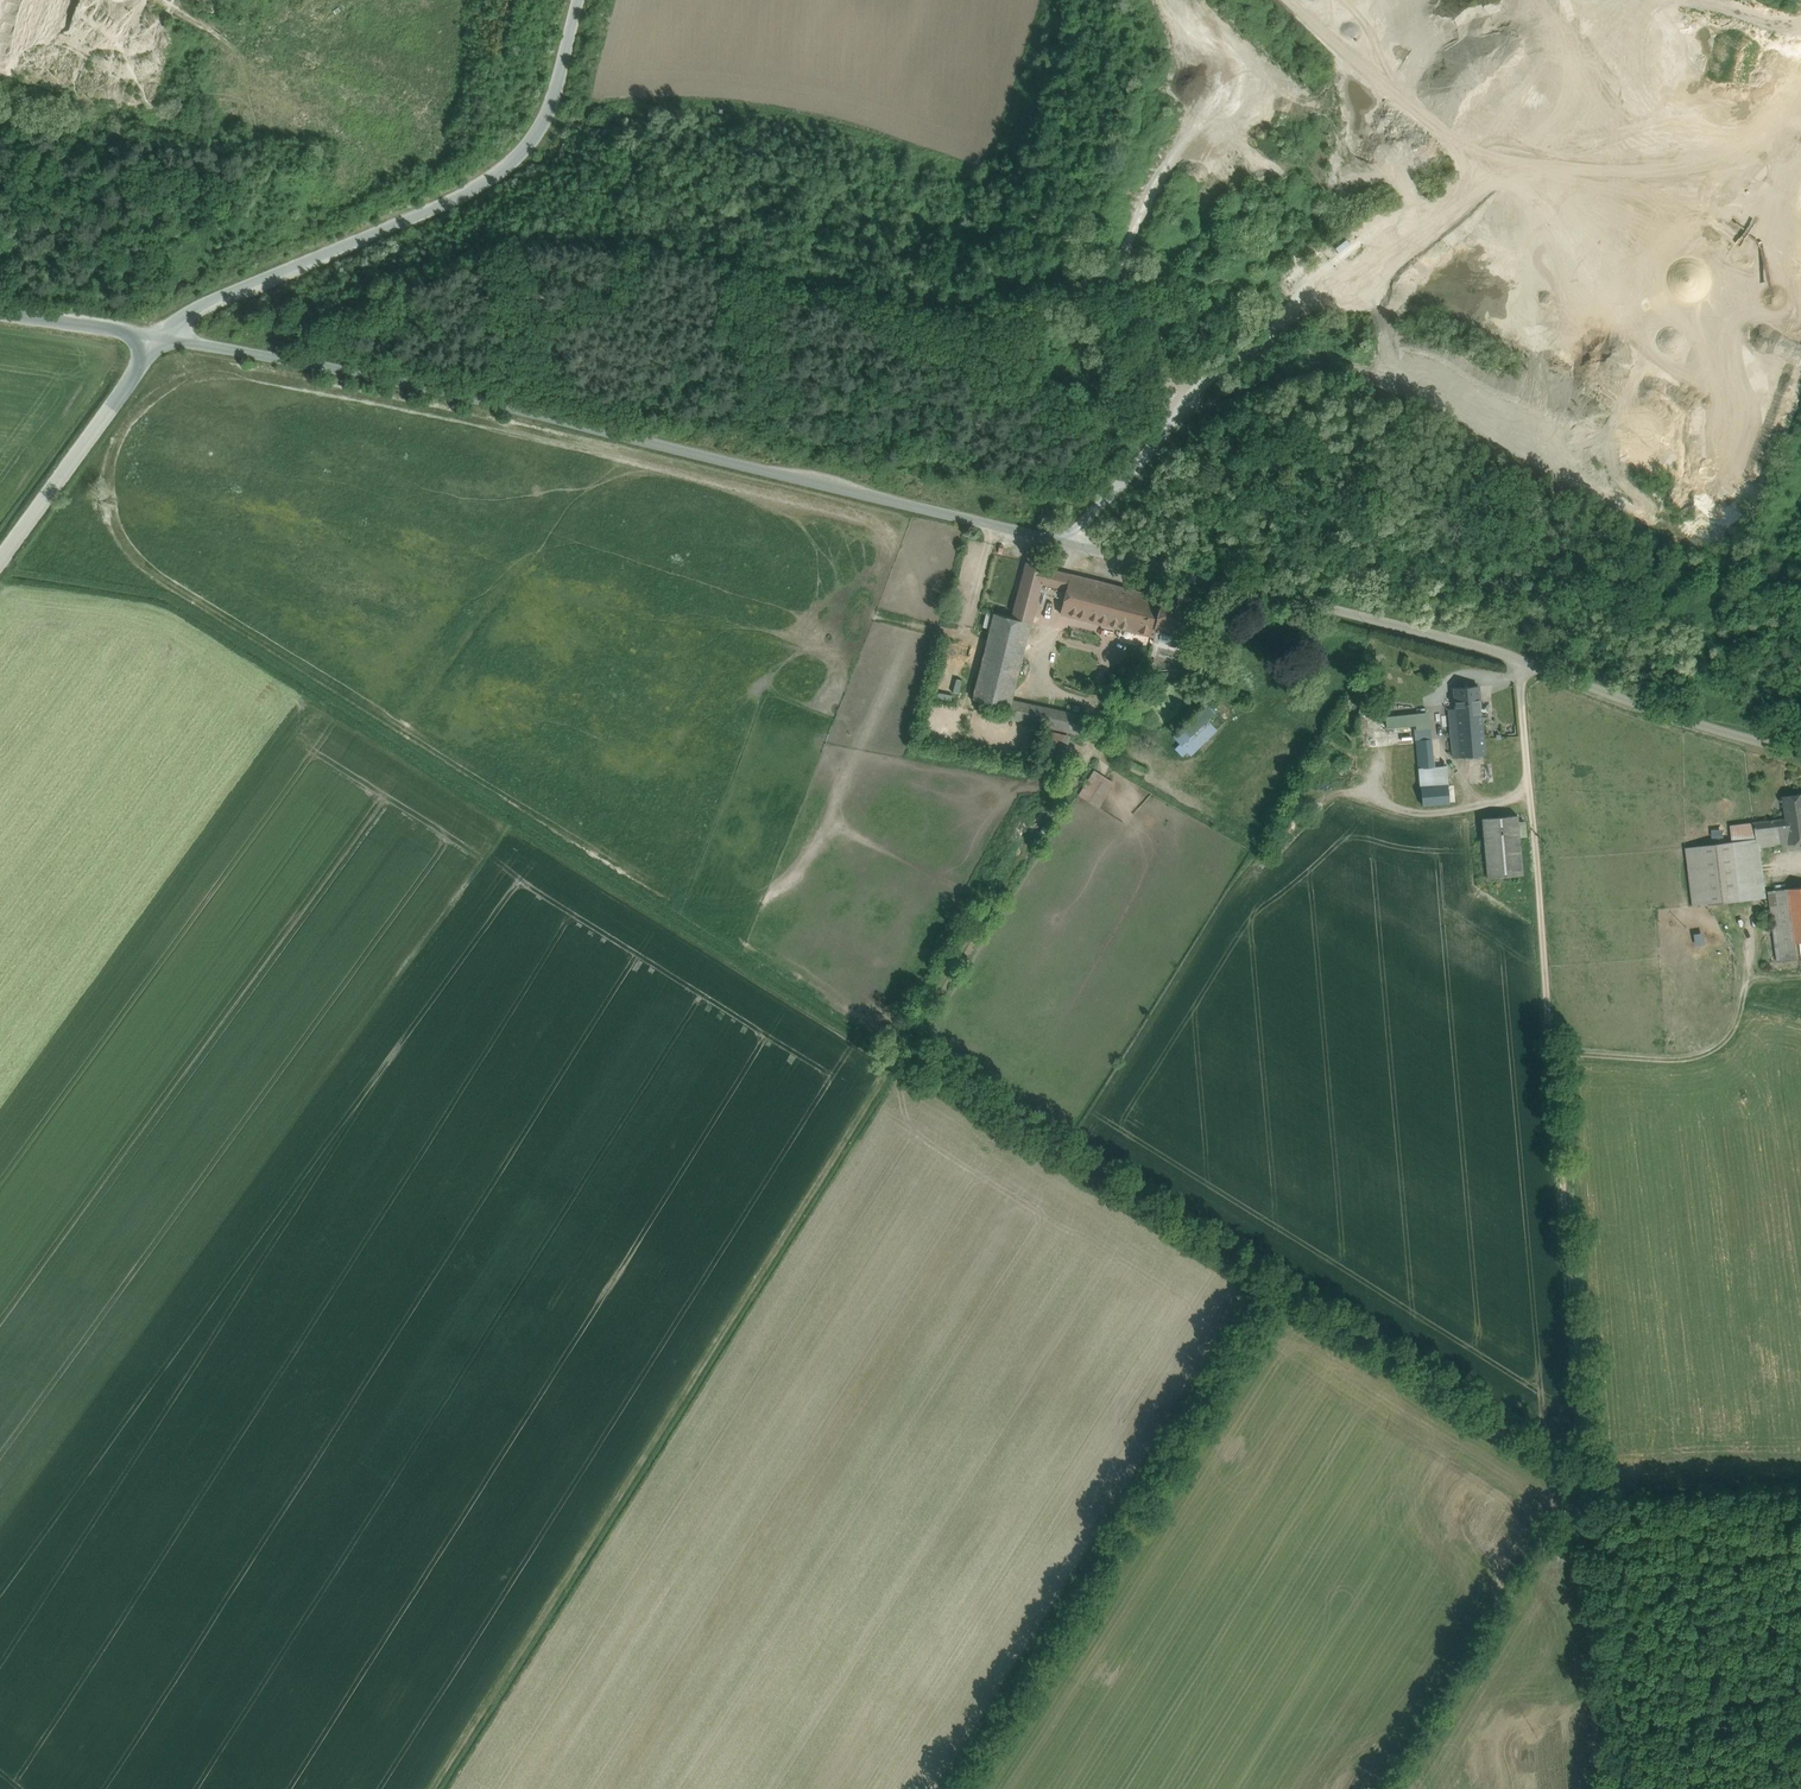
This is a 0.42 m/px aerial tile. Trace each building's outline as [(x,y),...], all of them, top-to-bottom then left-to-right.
[(1010,699),(1046,561),(1011,552),(1007,567),(1021,571),(1010,612),(988,606),(966,695),(1002,704),(999,715),(1075,734),(1080,717),(1010,699)] [(1170,618),(1175,597),(1065,569),(1056,605),(1150,629),(1153,614),(1170,618)] [(1446,752),(1480,750),(1476,680),(1450,681),(1451,703),(1444,704),(1446,752)] [(1204,695),(1177,727),(1189,737),(1217,706),(1204,695)] [(1415,723),(1422,804),(1449,801),(1446,764),(1433,766),(1428,711),(1385,715),(1386,726),(1415,723)] [(1095,768),(1079,794),(1100,807),(1116,782),(1095,768)] [(1758,886),(1753,843),(1800,838),(1800,790),(1777,792),(1780,816),(1729,821),(1730,836),(1681,841),(1687,902),(1756,895),(1758,912),(1768,911),(1773,962),(1800,959),(1800,882),(1758,886)] [(1479,810),(1482,874),(1511,872),(1507,808),(1479,810)]
